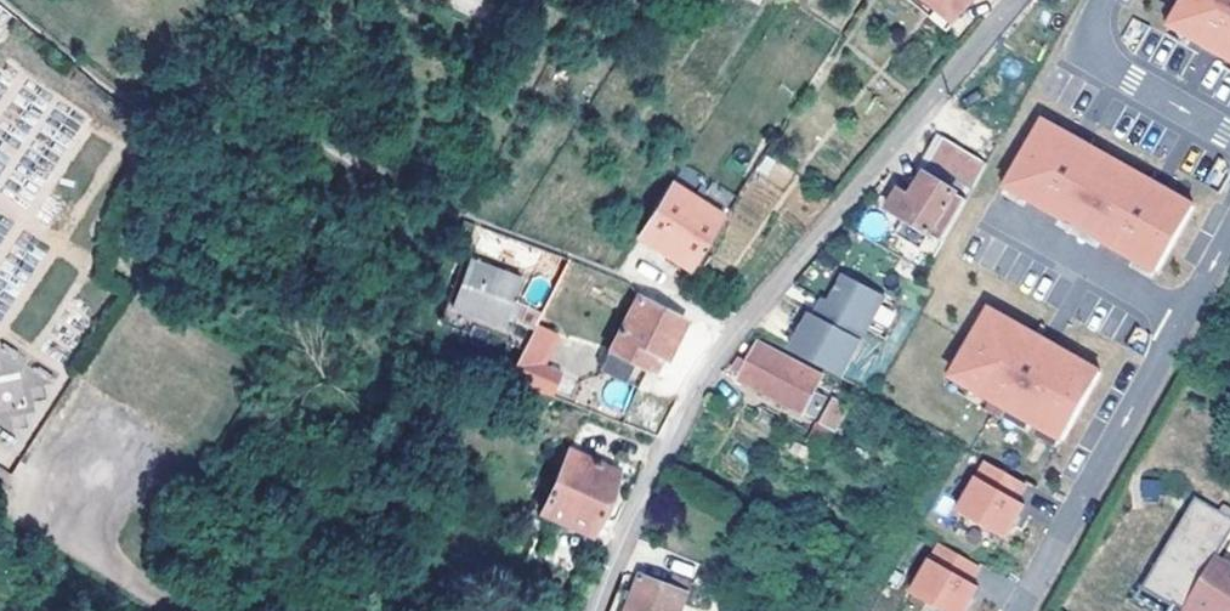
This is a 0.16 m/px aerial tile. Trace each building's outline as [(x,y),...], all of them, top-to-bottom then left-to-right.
[(923,0),(906,0),(905,2),(943,32),(951,23),(923,0)] [(951,23),(970,0),(923,0),(951,23)] [(1164,25),(1229,62),(1229,0),(1179,0),(1164,25)] [(1001,187),(1153,273),(1190,207),(1038,121),(1001,187)] [(971,182),(983,161),(939,137),(927,157),(971,182)] [(740,199),(769,215),(794,170),(764,154),(740,199)] [(938,241),(971,182),(927,157),(918,172),(920,176),(912,189),(908,197),(893,190),(882,208),(938,241)] [(669,187),(635,239),(686,273),(720,221),(669,187)] [(866,212),(860,230),(880,237),(886,218),(866,212)] [(472,258),(457,289),(452,304),(501,323),(518,279),(472,258)] [(789,353),(840,380),(884,299),(843,276),(829,303),(819,321),(814,318),(810,316),(789,353)] [(604,354),(605,356),(642,372),(646,374),(656,357),(662,360),(681,321),(634,296),(604,354)] [(814,318),(819,321),(829,303),(824,301),(814,318)] [(1093,374),(980,310),(942,378),(1054,442),(1093,374)] [(553,332),(535,323),(523,343),(519,354),(538,363),(553,332)] [(480,367),(507,376),(519,354),(523,343),(498,331),(480,367)] [(733,370),(737,373),(734,379),(797,414),(800,410),(809,415),(820,396),(811,390),(817,375),(753,342),(743,361),(739,360),(733,370)] [(538,363),(519,354),(507,376),(542,392),(550,395),(563,367),(547,361),(544,365),(538,363)] [(642,372),(605,356),(597,373),(633,390),(642,372)] [(830,430),(848,399),(840,395),(835,401),(829,399),(815,423),(830,430)] [(818,450),(830,430),(815,423),(804,442),(818,450)] [(562,450),(534,507),(583,531),(610,472),(562,450)] [(950,512),(965,521),(991,535),(997,539),(1017,505),(1010,501),(1020,485),(979,462),(950,512)] [(1180,610),(1212,558),(1225,537),(1212,529),(1222,514),(1196,498),(1135,597),(1158,610),(1163,610),(1168,603),(1180,610)] [(1225,537),(1229,529),(1229,519),(1222,514),(1212,529),(1225,537)] [(991,535),(965,521),(956,535),(983,551),(991,535)] [(918,602),(935,610),(957,610),(971,586),(965,582),(974,566),(933,543),(904,594),(918,602)] [(1212,558),(1180,610),(1229,610),(1229,569),(1212,558)] [(621,610),(674,610),(682,592),(636,575),(631,586),(626,599),(621,610)] [(918,602),(913,610),(935,610),(918,602)]
